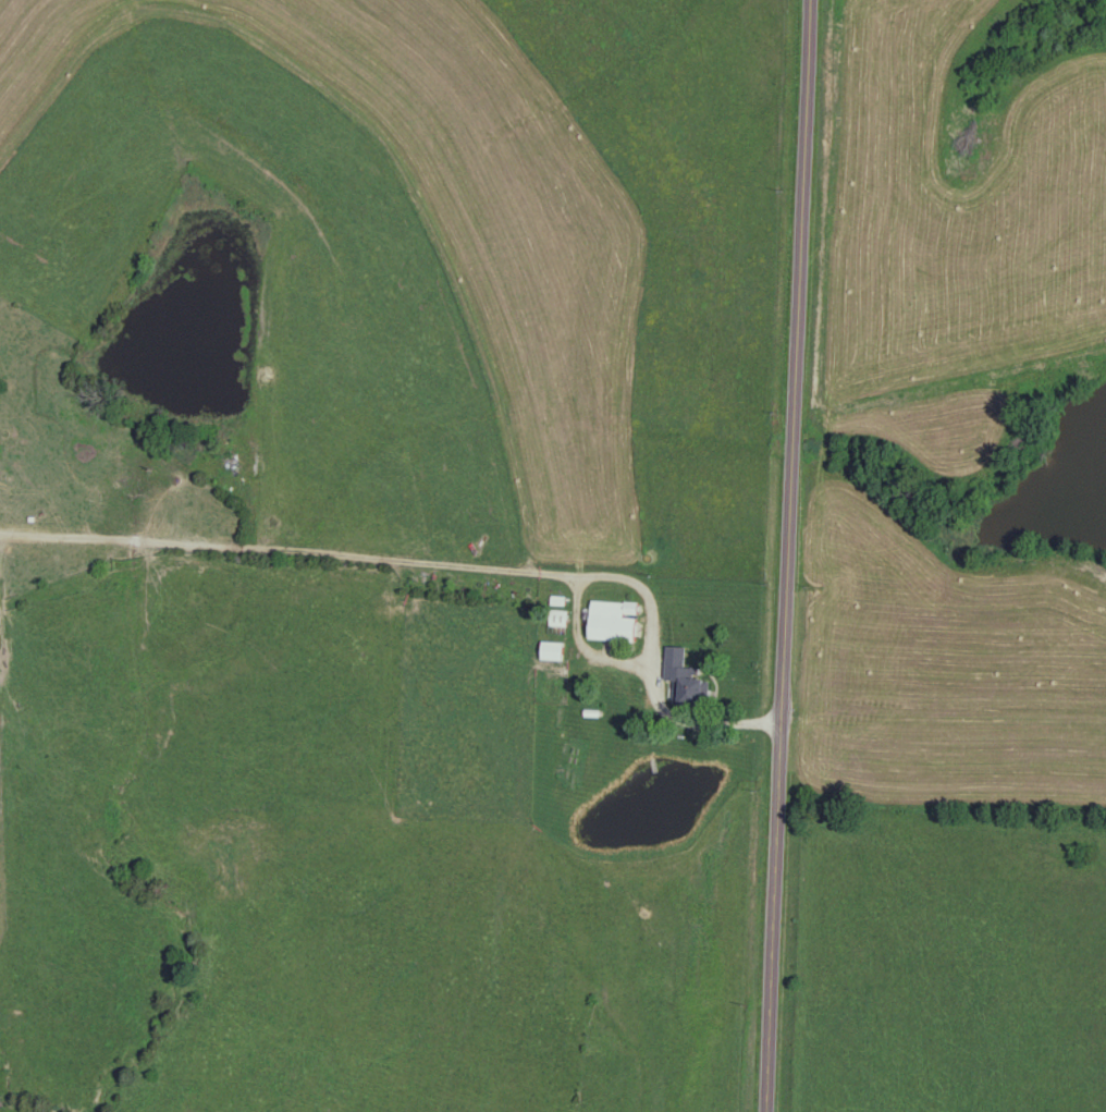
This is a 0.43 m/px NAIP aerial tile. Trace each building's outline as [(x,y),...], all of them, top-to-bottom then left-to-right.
[(638,604),(591,601),(589,641),(636,643),(638,604)] [(669,646),(666,706),(708,708),(710,680),(685,678),(686,647),(669,646)]
